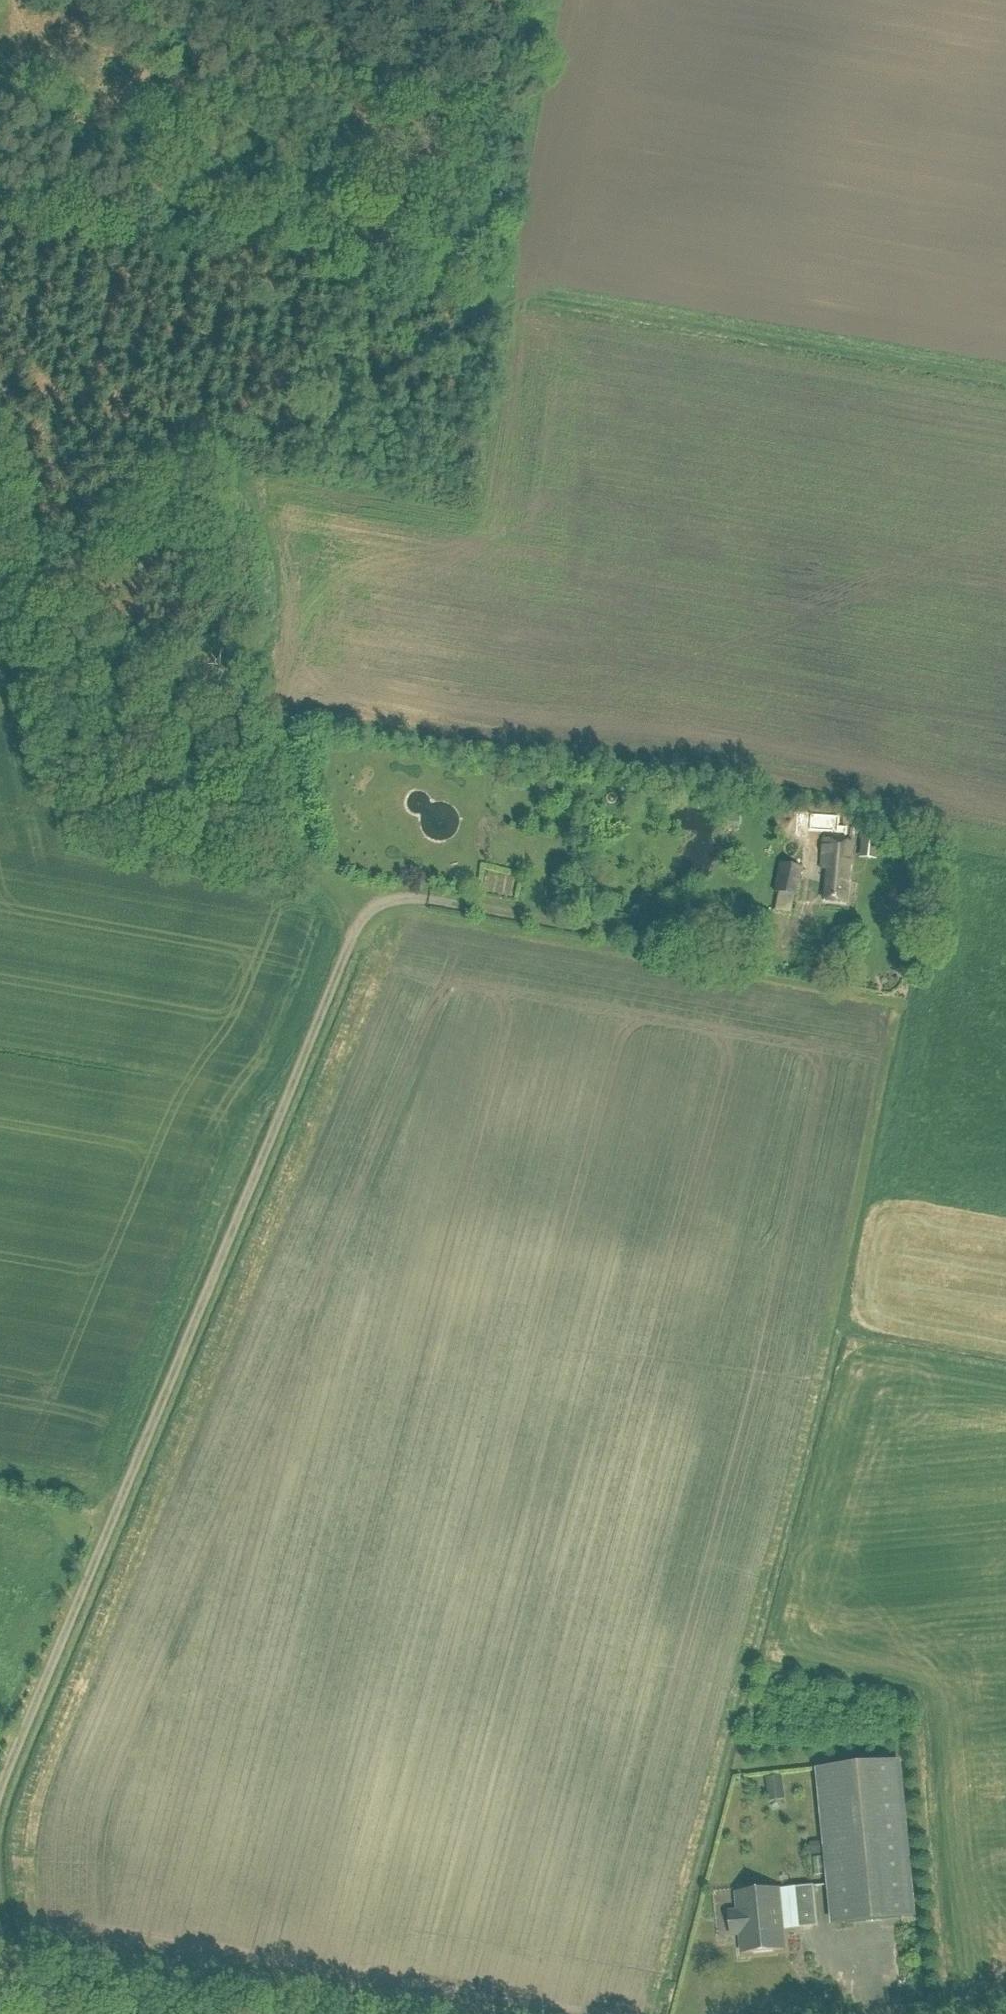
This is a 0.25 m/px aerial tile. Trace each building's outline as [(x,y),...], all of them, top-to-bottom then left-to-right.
[(820,903),(846,905),(848,871),(851,871),(853,844),(821,842),(819,869),(822,870),(820,903)] [(804,870),(777,863),(769,893),(778,895),(773,914),(789,918),(794,897),(797,898),(804,870)] [(820,1770),(835,1925),(913,1917),(898,1762),(820,1770)] [(795,1888),(799,1928),(818,1926),(814,1886),(795,1888)] [(773,1950),(784,1949),(778,1890),(738,1894),(740,1913),(730,1914),(732,1935),(742,1934),(744,1953),(754,1952),(754,1954),(773,1952),(773,1950)]
